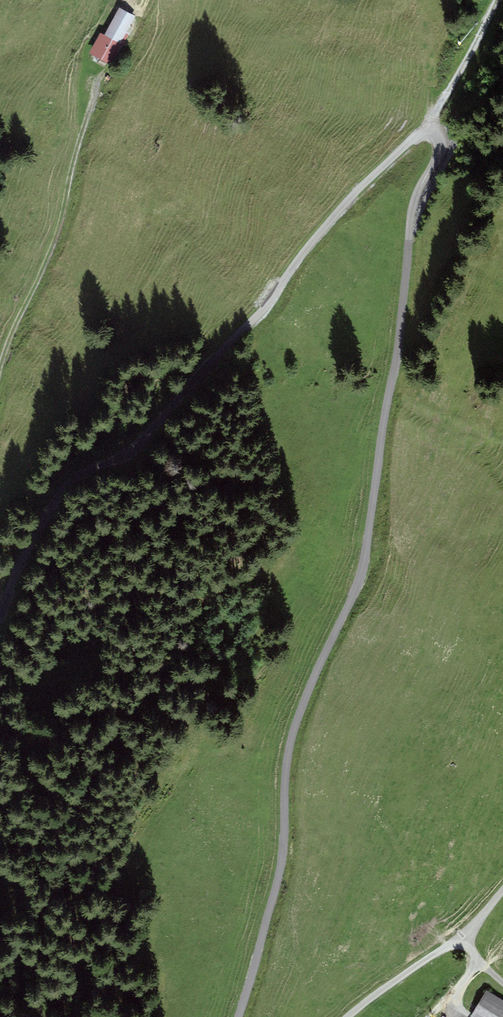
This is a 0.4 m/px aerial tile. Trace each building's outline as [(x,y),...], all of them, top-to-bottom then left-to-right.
[(111,60),(134,17),(121,10),(107,36),(105,34),(95,52),(103,56),(111,60)] [(486,998),(474,1016),(502,1016),(502,1008),(486,998)]
